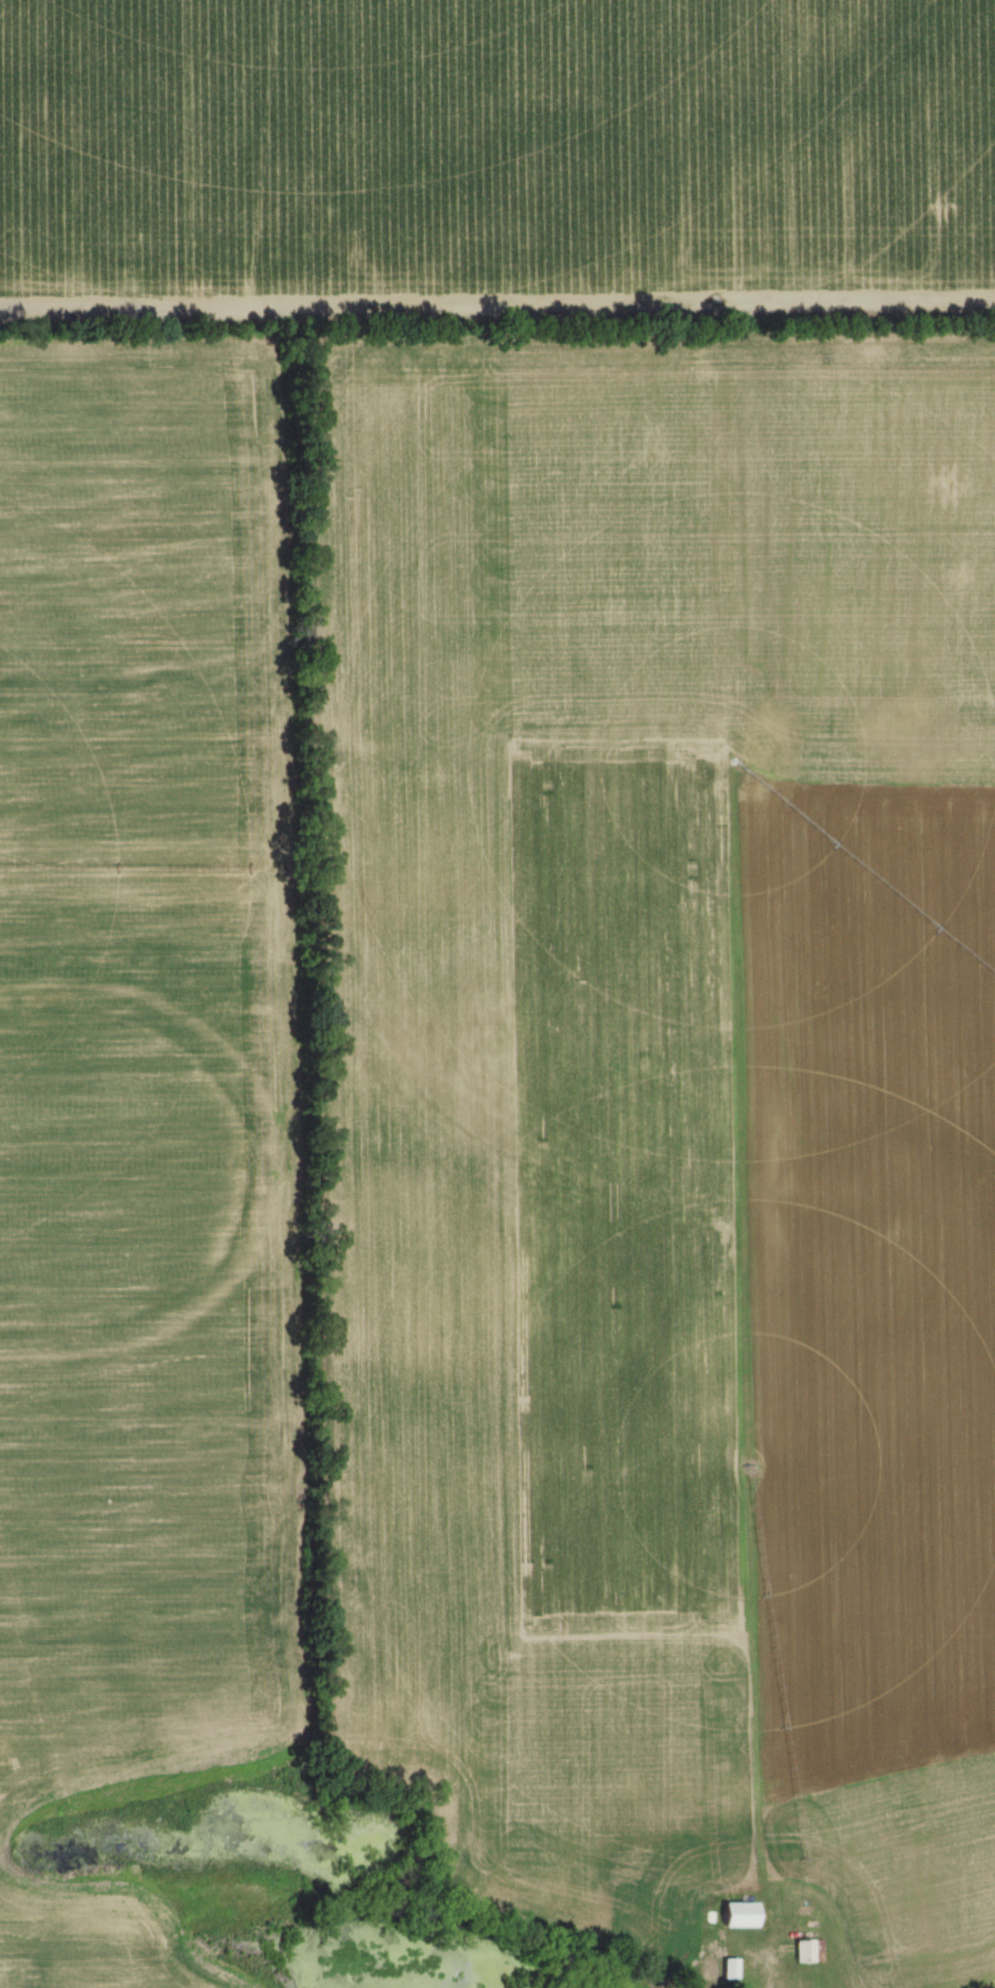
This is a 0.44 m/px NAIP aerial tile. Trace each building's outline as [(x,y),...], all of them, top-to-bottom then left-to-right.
[(751,1905),(718,1905),(718,1930),(751,1930),(751,1905)] [(792,1965),(811,1965),(811,1948),(816,1948),(816,1942),(792,1942),(792,1965)] [(733,1981),(733,1961),(720,1961),(720,1981),(733,1981)]
